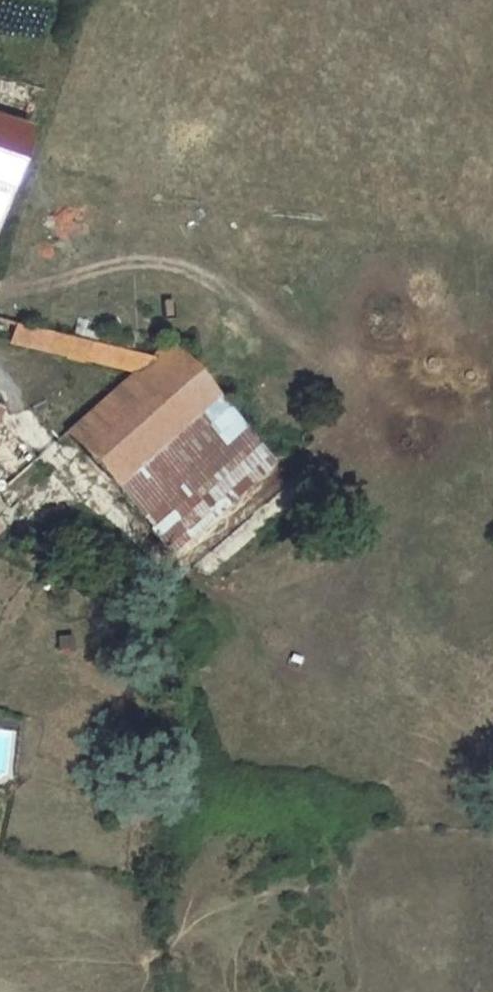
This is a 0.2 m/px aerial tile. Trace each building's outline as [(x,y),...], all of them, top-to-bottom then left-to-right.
[(0,116),(0,206),(28,126),(0,116)] [(150,356),(14,322),(8,341),(46,350),(84,358),(134,371),(150,356)] [(270,459),(167,341),(150,356),(134,371),(66,430),(169,548),(270,459)]
